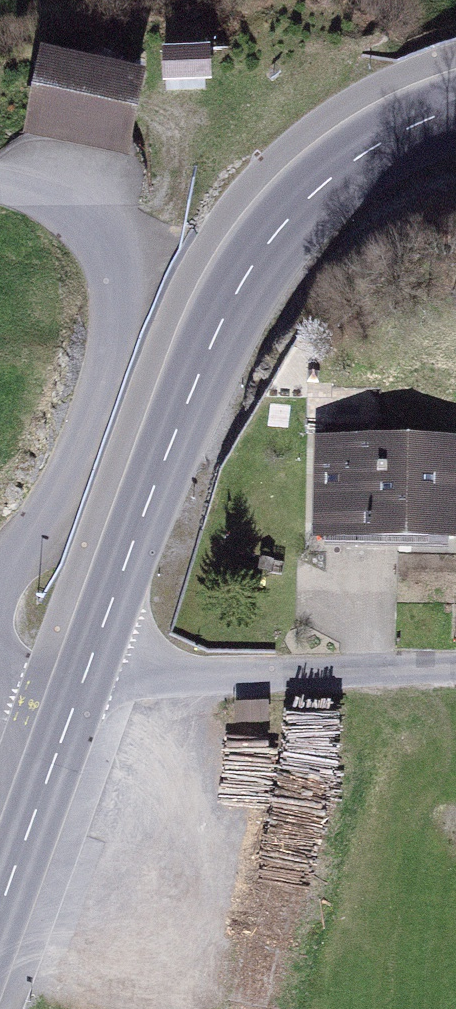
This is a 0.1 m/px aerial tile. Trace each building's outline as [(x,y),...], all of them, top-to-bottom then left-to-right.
[(45,87),(26,164),(132,189),(151,112),(45,87)] [(315,465),(310,564),(455,571),(455,472),(315,465)]
